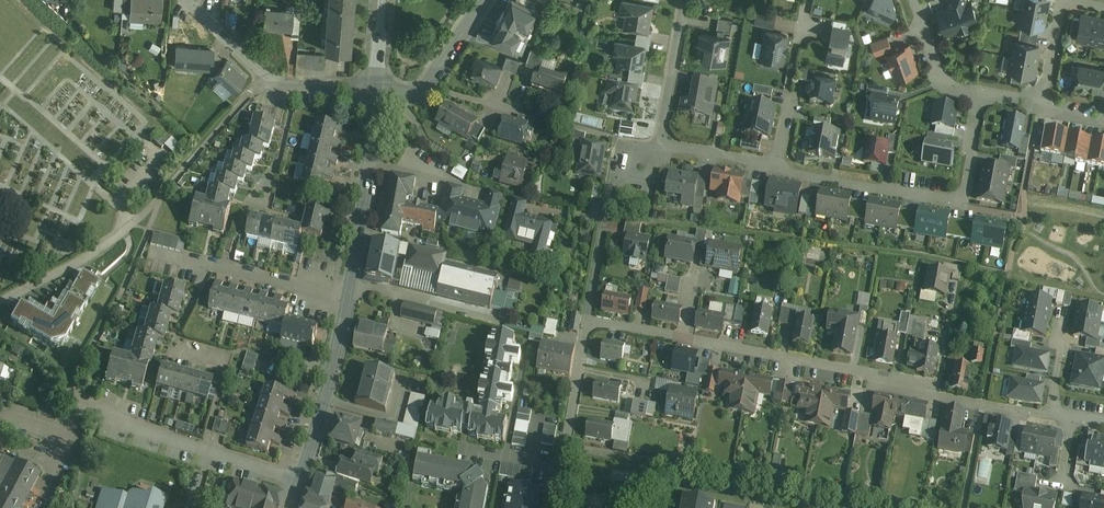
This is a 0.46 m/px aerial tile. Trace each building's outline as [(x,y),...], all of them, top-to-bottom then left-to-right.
[(130,18),(131,18),(131,16),(150,18),(150,20),(160,21),(162,0),(131,0),(130,18)] [(327,25),(354,27),(356,0),(329,0),(327,25)] [(492,39),(517,52),(539,12),(530,7),(517,0),(512,0),(493,37),(492,39)] [(868,11),(879,16),(878,18),(889,23),(890,21),(896,9),(892,0),(873,0),(868,11)] [(949,9),(968,2),(967,0),(946,0),(949,9)] [(1022,9),(1046,14),(1048,0),(1023,0),(1022,9)] [(968,2),(949,9),(950,12),(940,16),(946,33),(958,29),(959,32),(971,27),(970,24),(978,22),(970,1),(968,2)] [(652,7),(623,2),(621,13),(630,15),(628,28),(625,28),(638,31),(648,33),(648,32),(646,31),(648,20),(650,21),(652,7)] [(301,6),(293,6),(293,13),(292,24),(299,24),(301,6)] [(1046,14),(1022,9),(1019,24),(1039,28),(1043,29),(1046,14)] [(293,13),(265,11),(264,28),(278,30),(279,26),(291,27),(291,31),(292,31),(292,24),(293,13)] [(776,15),(757,11),(754,24),(774,28),(776,15)] [(1077,37),(1077,39),(1092,42),(1097,18),(1081,15),(1081,19),(1077,37)] [(733,20),(720,18),(718,31),(731,33),(733,20)] [(1081,19),(1073,18),(1070,35),(1077,37),(1081,19)] [(1097,18),(1092,42),(1103,44),(1103,19),(1097,18)] [(847,22),(834,19),(832,32),(845,35),(846,29),(847,22)] [(299,24),(292,24),(292,31),(291,31),(291,38),(298,38),(299,24)] [(244,36),(252,36),(251,25),(243,25),(244,36)] [(354,27),(327,25),(325,56),(352,58),(354,27)] [(1039,28),(1022,25),(1020,34),(1038,37),(1039,28)] [(845,35),(832,32),(830,40),(833,41),(832,49),(829,49),(826,61),(843,64),(845,53),(850,54),(852,43),(848,43),(851,30),(846,29),(845,35)] [(648,33),(638,31),(636,38),(650,41),(651,34),(652,34),(652,33),(648,32),(648,33)] [(492,39),(493,37),(479,32),(476,39),(489,43),(490,39),(492,39)] [(788,36),(766,32),(761,59),(765,60),(778,62),(783,63),(788,36)] [(730,38),(716,35),(715,36),(701,34),(699,46),(707,47),(704,61),(725,65),(728,49),(727,49),(729,39),(730,39),(730,38)] [(1038,37),(1020,34),(1019,42),(1036,45),(1038,37)] [(888,36),(871,42),(876,56),(893,50),(888,36)] [(650,41),(636,38),(635,46),(645,48),(649,49),(650,47),(649,47),(650,41)] [(635,46),(615,42),(613,54),(623,55),(620,69),(617,68),(617,69),(630,72),(641,73),(641,72),(639,72),(640,61),(643,62),(645,48),(635,46)] [(1019,42),(1015,42),(1012,57),(1036,61),(1039,46),(1036,45),(1019,42)] [(213,51),(188,49),(189,48),(178,47),(178,46),(177,46),(175,68),(176,68),(176,64),(183,65),(183,67),(184,67),(184,65),(197,66),(197,68),(212,70),(213,70),(214,49),(213,49),(213,51)] [(909,47),(888,55),(890,60),(889,61),(891,69),(893,70),(895,73),(894,75),(895,78),(897,79),(900,78),(901,76),(916,70),(913,63),(912,61),(913,58),(912,55),(909,47)] [(545,54),(531,49),(527,63),(540,68),(541,65),(545,54)] [(304,54),(297,53),(296,67),(303,67),(304,54)] [(325,56),(304,54),(303,67),(324,69),(325,56)] [(520,61),(507,56),(503,67),(503,68),(503,70),(516,74),(520,61)] [(1036,61),(1012,57),(1010,72),(1013,72),(1030,76),(1034,76),(1036,61)] [(503,67),(475,58),(475,59),(476,59),(471,71),(471,72),(477,74),(475,82),(496,89),(503,70),(503,68),(503,67)] [(245,77),(227,60),(214,74),(233,90),(245,77)] [(778,62),(765,60),(764,66),(777,68),(778,62)] [(541,65),(540,68),(537,75),(536,75),(533,86),(534,86),(561,95),(561,96),(562,96),(569,75),(541,65)] [(815,69),(802,66),(799,80),(812,82),(813,75),(814,75),(814,72),(815,69)] [(1080,67),(1080,69),(1078,71),(1077,74),(1078,76),(1076,86),(1078,87),(1078,88),(1080,90),(1085,91),(1087,90),(1087,88),(1100,91),(1103,71),(1080,67)] [(641,73),(630,72),(629,79),(643,82),(644,75),(645,75),(645,73),(641,73)] [(1030,76),(1013,72),(1011,81),(1029,84),(1030,76)] [(710,76),(695,73),(694,81),(709,84),(710,76)] [(836,79),(813,75),(812,82),(811,86),(807,88),(807,93),(809,96),(811,97),(810,101),(824,104),(826,107),(831,107),(833,106),(834,101),(832,99),(836,79)] [(643,82),(629,79),(628,87),(638,89),(642,90),(642,88),(643,82)] [(709,84),(694,81),(694,82),(696,82),(693,103),(683,101),(680,114),(692,116),(696,117),(696,115),(704,117),(705,113),(712,115),(717,85),(709,84)] [(628,87),(608,83),(606,95),(613,96),(610,110),(634,114),(638,89),(628,87)] [(773,89),(754,86),(753,94),(772,97),(773,89)] [(887,90),(868,86),(866,97),(872,98),(873,96),(886,98),(887,90)] [(886,98),(873,96),(872,98),(871,108),(873,112),(872,120),(894,125),(896,116),(900,113),(897,110),(899,101),(886,98)] [(774,106),(750,102),(747,117),(772,122),(774,106)] [(477,122),(446,104),(436,121),(467,139),(469,136),(475,125),(477,122)] [(957,108),(937,104),(936,104),(935,104),(933,113),(935,114),(932,125),(953,129),(957,108)] [(265,106),(258,105),(255,117),(262,119),(265,106)] [(271,108),(265,106),(262,119),(268,120),(271,108)] [(271,108),(268,120),(275,122),(278,109),(271,108)] [(284,111),(278,109),(275,122),(276,122),(281,123),(284,111)] [(537,120),(519,115),(517,122),(528,125),(527,127),(534,129),(537,120)] [(262,119),(255,117),(252,130),(272,135),(276,122),(275,122),(268,120),(262,119)] [(772,122),(747,117),(745,132),(769,137),(772,122)] [(831,120),(815,117),(814,123),(830,126),(831,120)] [(1025,120),(1008,117),(1007,123),(1005,122),(1003,132),(1006,132),(1003,148),(1019,151),(1025,120)] [(517,122),(504,118),(499,137),(522,144),(527,127),(528,125),(517,122)] [(338,126),(317,121),(314,137),(334,142),(336,134),(338,126)] [(725,124),(719,123),(716,136),(723,137),(725,124)] [(485,130),(475,125),(469,136),(479,142),(485,130)] [(346,128),(338,126),(336,134),(344,136),(346,128)] [(953,129),(936,126),(935,135),(948,137),(953,138),(955,129),(953,129)] [(825,129),(814,127),(813,131),(814,131),(812,137),(811,141),(838,145),(839,139),(841,132),(828,130),(825,129)] [(1057,131),(1045,129),(1044,134),(1041,153),(1053,155),(1057,131)] [(165,134),(161,130),(152,139),(157,144),(165,134)] [(272,135),(252,130),(249,142),(249,143),(264,146),(264,147),(269,148),(272,135)] [(1069,133),(1057,131),(1053,155),(1064,157),(1069,133)] [(1038,132),(1034,152),(1041,153),(1044,134),(1038,132)] [(1081,136),(1069,133),(1064,157),(1076,160),(1080,139),(1081,136)] [(170,139),(165,134),(157,144),(162,148),(170,139)] [(948,137),(935,135),(934,142),(946,144),(948,137)] [(900,138),(889,136),(888,144),(887,153),(896,155),(900,138)] [(166,144),(174,151),(181,143),(173,137),(166,144)] [(334,142),(314,137),(310,152),(330,157),(332,149),(334,142)] [(1080,139),(1076,160),(1075,163),(1087,165),(1092,141),(1080,139)] [(761,144),(742,140),(740,148),(759,152),(761,144)] [(264,146),(249,143),(249,142),(244,141),(241,154),(255,158),(261,159),(264,147),(264,146)] [(838,145),(811,141),(811,144),(810,151),(809,154),(820,156),(823,157),(835,159),(836,158),(837,152),(836,152),(838,145)] [(888,144),(868,141),(866,143),(865,148),(866,150),(864,163),(884,166),(887,153),(888,144)] [(928,141),(926,141),(921,163),(952,168),(955,155),(952,154),(954,146),(946,144),(934,142),(928,141)] [(1103,143),(1092,141),(1087,165),(1099,167),(1103,143)] [(342,144),(334,142),(332,149),(340,151),(342,144)] [(583,142),(579,166),(581,166),(581,167),(585,168),(584,175),(600,178),(606,145),(583,142)] [(844,147),(838,146),(837,152),(836,158),(842,159),(844,147)] [(330,157),(310,152),(306,166),(327,172),(329,163),(330,157)] [(255,158),(241,154),(235,153),(232,165),(232,166),(247,169),(252,171),(255,158)] [(1018,159),(1001,156),(999,166),(1008,168),(1008,169),(1016,170),(1018,159)] [(338,159),(330,157),(329,163),(337,165),(338,159)] [(528,161),(519,159),(518,165),(526,167),(528,161)] [(518,165),(507,162),(504,172),(502,181),(521,186),(526,167),(518,165)] [(999,166),(983,163),(981,172),(982,172),(981,178),(1005,183),(1008,169),(1008,168),(999,166)] [(247,169),(232,166),(232,165),(227,164),(224,177),(238,181),(244,182),(247,169)] [(453,175),(465,179),(469,169),(456,164),(453,175)] [(327,172),(306,166),(302,182),(323,187),(325,178),(327,172)] [(496,169),(493,178),(502,181),(504,172),(496,169)] [(744,176),(716,170),(712,190),(720,191),(718,200),(739,204),(740,197),(743,180),(744,176)] [(670,172),(664,171),(662,182),(668,183),(670,173),(670,172)] [(335,174),(327,172),(325,178),(333,180),(335,174)] [(698,177),(670,173),(668,183),(667,195),(683,197),(682,206),(694,208),(695,199),(698,183),(698,177)] [(238,181),(224,177),(218,175),(215,188),(231,192),(231,193),(235,194),(238,181)] [(386,176),(382,199),(388,200),(388,199),(392,200),(395,178),(386,176)] [(416,179),(396,176),(395,178),(392,200),(406,203),(408,197),(413,198),(415,189),(411,188),(412,180),(416,180),(416,179)] [(981,178),(977,199),(1003,204),(1007,183),(1005,183),(981,178)] [(753,182),(743,180),(740,197),(750,199),(750,195),(753,182)] [(792,185),(771,181),(766,207),(796,212),(801,189),(791,187),(792,185)] [(760,183),(753,182),(750,195),(758,196),(760,183)] [(706,184),(698,183),(695,199),(704,200),(706,184)] [(462,189),(449,186),(442,210),(441,213),(454,217),(459,199),(462,189)] [(231,192),(215,188),(211,187),(208,200),(228,205),(231,193),(231,192)] [(836,194),(821,191),(817,212),(817,215),(832,218),(836,194)] [(821,195),(811,193),(810,197),(808,210),(817,212),(821,195)] [(851,197),(836,194),(832,218),(847,221),(851,200),(851,197)] [(810,197),(802,196),(799,214),(807,216),(808,210),(810,197)] [(208,200),(195,197),(189,222),(225,231),(231,206),(228,205),(208,200)] [(1094,202),(1103,205),(1103,199),(1095,197),(1094,202)] [(388,200),(382,199),(376,230),(382,231),(388,200)] [(392,200),(388,199),(388,200),(382,231),(382,232),(400,236),(403,223),(406,203),(392,200)] [(485,206),(459,199),(454,217),(441,213),(442,210),(439,209),(436,223),(491,238),(500,204),(487,200),(485,206)] [(527,203),(514,199),(512,207),(513,207),(505,237),(504,237),(504,238),(515,240),(518,231),(538,236),(536,244),(535,244),(531,259),(532,258),(541,261),(541,262),(542,262),(551,230),(549,229),(550,223),(540,220),(539,224),(522,219),(527,203)] [(860,202),(851,200),(848,218),(857,220),(860,202)] [(886,203),(871,201),(870,204),(867,221),(866,225),(881,227),(886,203)] [(870,204),(860,202),(857,220),(867,221),(870,204)] [(439,209),(406,203),(403,223),(435,229),(436,223),(439,209)] [(901,206),(886,203),(881,227),(896,230),(900,210),(901,206)] [(337,210),(324,206),(323,212),(328,214),(326,221),(334,223),(337,210)] [(323,212),(307,209),(303,228),(302,233),(322,238),(326,221),(328,214),(323,212)] [(935,212),(920,209),(919,213),(916,231),(916,233),(931,236),(935,212)] [(910,211),(900,210),(897,227),(906,229),(910,211)] [(919,213),(910,211),(906,229),(916,231),(919,213)] [(950,215),(935,212),(931,236),(946,239),(946,236),(950,219),(950,215)] [(264,219),(251,216),(246,236),(259,239),(264,219)] [(277,222),(264,219),(259,239),(272,242),(277,222)] [(959,221),(950,219),(946,236),(956,238),(959,221)] [(992,222),(977,220),(976,224),(973,241),(972,244),(987,247),(992,222)] [(642,223),(626,221),(624,234),(629,235),(639,237),(642,223)] [(976,224),(959,221),(956,238),(973,241),(976,224)] [(290,225),(277,222),(272,242),(285,245),(290,225)] [(1007,225),(992,222),(987,247),(1002,249),(1007,225)] [(290,225),(285,245),(298,248),(300,240),(302,233),(303,228),(290,225)] [(707,231),(697,230),(695,243),(696,243),(695,247),(703,248),(704,247),(707,231)] [(160,233),(154,232),(151,244),(157,246),(160,233)] [(687,234),(678,232),(677,240),(686,241),(687,234)] [(160,233),(157,246),(163,247),(166,235),(160,233)] [(173,236),(166,235),(163,247),(170,249),(173,236)] [(639,237),(629,235),(625,257),(631,258),(631,260),(639,261),(639,259),(646,260),(650,239),(639,237)] [(179,238),(173,236),(170,249),(176,251),(179,238)] [(186,240),(179,238),(176,251),(183,252),(186,240)] [(234,240),(227,238),(224,251),(231,252),(234,240)] [(677,240),(670,238),(667,254),(675,256),(674,259),(690,262),(692,250),(694,251),(695,247),(696,243),(695,243),(686,241),(677,240)] [(439,242),(427,239),(425,251),(436,254),(439,242)] [(298,248),(294,262),(301,264),(306,242),(300,240),(298,248)] [(397,246),(375,242),(368,277),(393,282),(396,262),(394,262),(395,256),(399,256),(399,257),(407,259),(409,248),(397,246)] [(741,248),(711,243),(710,248),(707,267),(737,273),(741,248)] [(710,248),(704,247),(703,248),(700,266),(707,267),(710,248)] [(425,251),(411,248),(407,264),(406,264),(405,270),(413,272),(441,278),(442,278),(445,264),(447,257),(436,254),(425,251)] [(821,253),(808,251),(807,260),(819,262),(821,253)] [(153,262),(147,260),(143,273),(150,274),(153,262)] [(153,262),(150,274),(156,276),(159,263),(153,262)] [(166,265),(159,263),(156,276),(163,277),(166,265)] [(498,277),(445,264),(442,278),(441,278),(437,296),(491,309),(498,277)] [(962,268),(944,264),(943,272),(950,273),(949,274),(953,275),(952,280),(960,281),(962,268)] [(172,266),(166,265),(163,277),(169,279),(172,266)] [(179,268),(172,266),(169,279),(175,281),(179,268)] [(943,272),(930,270),(925,292),(945,296),(949,274),(950,273),(943,272)] [(20,305),(11,322),(50,345),(65,341),(99,282),(82,272),(52,324),(20,305)] [(681,279),(668,277),(666,292),(679,294),(681,279)] [(733,278),(730,295),(740,297),(743,279),(733,278)] [(521,282),(511,279),(508,289),(515,291),(517,286),(520,287),(521,282)] [(224,282),(216,281),(214,289),(222,290),(224,282)] [(164,285),(157,283),(155,285),(152,294),(154,296),(160,298),(164,285)] [(239,286),(232,284),(230,293),(237,294),(239,286)] [(184,291),(164,285),(160,298),(180,304),(184,291)] [(253,290),(247,288),(245,296),(251,298),(253,290)] [(222,290),(214,289),(209,309),(225,313),(230,293),(222,290)] [(645,311),(648,291),(639,289),(636,309),(645,311)] [(268,294),(262,292),(260,300),(266,302),(268,294)] [(1066,293),(1058,292),(1056,304),(1063,306),(1066,293)] [(237,294),(230,293),(225,313),(240,317),(245,296),(237,294)] [(871,307),(872,294),(861,293),(860,305),(871,307)] [(1073,294),(1066,293),(1064,306),(1070,307),(1073,294)] [(631,299),(606,295),(603,311),(628,316),(631,299)] [(251,298),(245,296),(240,317),(255,320),(260,300),(251,298)] [(283,297),(277,296),(275,304),(281,305),(283,297)] [(1051,300),(1029,296),(1026,314),(1048,318),(1051,300)] [(180,304),(160,298),(157,311),(171,315),(177,317),(180,304)] [(516,301),(504,298),(500,317),(512,320),(516,301)] [(768,306),(769,299),(759,298),(759,305),(768,306)] [(266,302),(260,300),(255,320),(269,324),(275,304),(266,302)] [(438,310),(405,302),(401,317),(434,326),(438,310)] [(727,306),(711,303),(709,313),(725,316),(727,306)] [(275,304),(269,324),(285,328),(287,319),(290,307),(281,305),(275,304)] [(682,309),(656,304),(653,320),(679,325),(682,309)] [(737,308),(727,306),(725,316),(724,323),(734,325),(737,308)] [(869,308),(861,306),(858,325),(865,326),(869,308)] [(1103,310),(1079,306),(1078,310),(1076,312),(1074,320),(1100,325),(1103,310)] [(773,310),(756,307),(752,332),(768,335),(773,310)] [(745,309),(737,308),(734,325),(742,326),(745,309)] [(171,315),(157,311),(151,309),(147,322),(167,327),(171,315)] [(797,311),(782,309),(779,324),(794,326),(797,311)] [(709,313),(699,311),(696,328),(722,333),(724,323),(725,316),(709,313)] [(855,317),(831,312),(828,330),(838,332),(839,326),(853,328),(855,317)] [(911,315),(901,313),(899,325),(900,325),(898,334),(907,335),(911,315)] [(581,315),(573,314),(570,331),(578,333),(581,315)] [(1048,318),(1026,314),(1023,332),(1032,334),(1044,336),(1048,318)] [(814,320),(798,317),(793,342),(809,345),(814,320)] [(319,327),(287,319),(285,328),(282,340),(312,348),(315,338),(316,338),(319,327)] [(379,328),(360,324),(360,323),(359,323),(354,348),(355,348),(382,353),(382,354),(383,354),(383,353),(386,342),(390,320),(381,319),(379,328)] [(558,322),(546,320),(543,334),(555,336),(558,322)] [(1100,325),(1074,320),(1072,329),(1074,332),(1073,336),(1087,338),(1097,340),(1100,325)] [(899,325),(880,321),(877,335),(881,336),(876,361),(892,364),(898,334),(900,325),(899,325)] [(167,327),(147,322),(144,334),(144,335),(157,338),(157,339),(164,340),(167,327)] [(927,326),(916,324),(913,340),(923,342),(927,326)] [(853,328),(839,326),(838,332),(834,352),(851,355),(856,329),(853,328)] [(429,328),(427,336),(440,340),(442,332),(429,328)] [(1023,332),(1014,330),(1012,340),(1030,344),(1032,334),(1023,332)] [(157,338),(144,335),(144,334),(137,333),(134,346),(154,351),(157,339),(157,338)] [(495,344),(492,359),(489,358),(487,368),(490,369),(489,373),(486,373),(484,383),(488,383),(485,398),(481,398),(480,407),(483,408),(483,407),(498,410),(498,411),(501,411),(503,403),(502,403),(505,385),(506,385),(507,379),(511,380),(513,371),(509,370),(510,366),(509,366),(512,347),(513,348),(515,337),(494,333),(492,344),(495,344)] [(543,336),(530,334),(529,340),(541,343),(543,336)] [(1097,340),(1087,338),(1085,347),(1096,349),(1099,350),(1101,340),(1097,340)] [(1030,344),(1012,340),(1011,348),(1017,349),(1017,348),(1030,351),(1032,344),(1030,344)] [(626,345),(604,341),(601,359),(622,363),(626,345)] [(395,343),(386,342),(383,353),(393,355),(395,343)] [(134,346),(125,343),(122,356),(130,358),(134,346)] [(564,343),(564,348),(558,347),(554,373),(570,376),(576,345),(564,343)] [(558,347),(542,344),(537,370),(547,372),(554,373),(558,347)] [(939,348),(922,345),(920,355),(918,367),(917,371),(934,374),(939,348)] [(154,351),(134,346),(130,358),(149,363),(149,364),(150,364),(154,351)] [(1030,351),(1017,348),(1017,349),(1013,366),(1046,372),(1050,354),(1030,351)] [(677,349),(673,371),(694,374),(698,353),(677,349)] [(984,351),(974,349),(971,363),(982,365),(984,351)] [(1096,349),(1095,358),(1103,360),(1103,351),(1099,350),(1096,349)] [(521,352),(515,351),(512,363),(519,364),(521,352)] [(259,356),(248,352),(244,364),(255,368),(259,356)] [(122,356),(113,353),(106,379),(142,389),(149,364),(149,363),(130,358),(122,356)] [(920,355),(910,354),(908,366),(918,367),(920,355)] [(1078,355),(1074,375),(1080,376),(1080,378),(1079,386),(1100,390),(1103,368),(1103,360),(1095,358),(1078,355)] [(711,361),(700,359),(697,375),(708,377),(711,361)] [(255,368),(244,364),(242,370),(253,374),(255,368)] [(972,367),(956,364),(951,389),(967,393),(972,367)] [(174,370),(161,367),(156,387),(169,390),(174,370)] [(396,375),(366,367),(366,368),(367,369),(358,404),(357,403),(357,404),(386,412),(386,411),(384,410),(390,388),(392,389),(396,375)] [(718,370),(711,369),(706,391),(714,393),(718,370)] [(187,373),(174,370),(169,390),(181,394),(187,373)] [(547,372),(538,370),(537,378),(545,379),(547,372)] [(748,375),(722,370),(719,387),(727,389),(745,392),(748,375)] [(200,377),(187,373),(181,394),(194,397),(200,377)] [(773,380),(748,375),(745,392),(756,394),(770,397),(773,380)] [(1041,378),(1027,375),(1026,382),(1040,384),(1041,378)] [(213,380),(200,377),(194,397),(207,401),(213,380)] [(657,389),(671,390),(672,380),(658,379),(657,389)] [(1026,382),(1012,379),(1008,397),(1041,403),(1044,385),(1040,384),(1026,382)] [(786,383),(778,381),(774,404),(782,405),(786,383)] [(627,388),(614,385),(614,384),(608,383),(607,384),(596,382),(593,398),(619,403),(620,393),(626,394),(627,388)] [(533,384),(526,383),(524,396),(530,397),(533,384)] [(794,384),(786,383),(782,405),(790,407),(794,384)] [(287,392),(267,385),(262,400),(283,407),(285,399),(287,392)] [(824,389),(799,385),(799,386),(796,401),(821,406),(824,389)] [(514,390),(508,389),(505,400),(512,402),(514,390)] [(688,391),(687,392),(671,389),(668,410),(677,412),(677,415),(693,418),(698,393),(688,391)] [(745,392),(727,389),(725,396),(730,397),(728,410),(741,412),(745,392)] [(850,394),(824,389),(821,406),(833,408),(833,409),(847,411),(850,394)] [(297,395),(287,392),(285,399),(295,402),(297,395)] [(756,394),(745,392),(741,412),(754,414),(757,397),(755,395),(756,394)] [(426,397),(412,393),(403,427),(417,431),(426,397)] [(902,399),(876,395),(873,412),(876,412),(874,425),(890,428),(892,415),(899,417),(902,399)] [(928,404),(902,399),(899,417),(905,418),(903,429),(921,433),(922,433),(925,419),(928,404)] [(283,407),(262,400),(257,415),(278,421),(280,414),(283,407)] [(456,402),(444,400),(443,406),(455,409),(456,402)] [(641,401),(634,400),(631,414),(639,415),(641,401)] [(649,403),(641,401),(639,415),(646,417),(649,403)] [(821,406),(796,401),(796,402),(802,403),(800,411),(808,413),(806,423),(818,425),(821,406)] [(439,408),(432,406),(430,412),(427,428),(437,430),(438,427),(453,429),(452,432),(462,434),(463,428),(470,429),(469,436),(479,437),(480,434),(494,437),(494,440),(504,442),(507,426),(508,420),(498,419),(498,420),(479,416),(479,415),(474,414),(475,411),(473,410),(474,406),(468,405),(467,409),(466,409),(465,413),(458,411),(458,412),(439,409),(439,408)] [(52,410),(42,406),(41,407),(39,412),(50,416),(52,411),(52,410)] [(833,408),(821,406),(818,425),(830,427),(833,409),(833,408)] [(292,410),(283,407),(280,414),(290,417),(292,410)] [(498,410),(483,407),(483,408),(482,413),(497,416),(498,411),(498,410)] [(532,411),(519,408),(518,414),(531,417),(532,411)] [(947,408),(940,448),(956,451),(957,447),(964,448),(963,452),(964,453),(968,434),(960,433),(964,411),(947,408)] [(629,415),(616,412),(615,419),(628,421),(629,415)] [(531,417),(518,414),(517,421),(530,423),(531,417)] [(859,416),(845,414),(843,425),(857,427),(859,416)] [(873,416),(859,414),(859,416),(857,427),(856,434),(869,436),(873,416)] [(278,421),(257,415),(253,430),(273,436),(276,429),(278,421)] [(222,420),(216,418),(212,431),(219,433),(222,420)] [(362,425),(337,418),(330,441),(355,448),(357,442),(362,443),(364,433),(360,432),(362,425)] [(937,422),(925,419),(922,433),(921,433),(920,438),(934,441),(937,422)] [(228,422),(222,420),(219,433),(225,435),(228,422)] [(176,428),(195,433),(197,427),(178,421),(176,428)] [(287,424),(278,421),(276,429),(285,432),(287,424)] [(399,427),(377,421),(375,432),(396,437),(399,427)] [(633,424),(615,421),(614,425),(589,421),(586,437),(619,443),(629,445),(633,424)] [(1012,424),(992,421),(991,428),(990,428),(988,440),(989,440),(987,447),(1007,451),(1007,449),(1007,448),(1012,424)] [(557,427),(545,425),(544,431),(556,433),(557,427)] [(857,427),(843,425),(842,432),(856,434),(857,427)] [(408,429),(399,427),(396,437),(405,440),(408,429)] [(1041,431),(1026,428),(1021,453),(1037,456),(1041,431)] [(417,431),(408,429),(405,440),(415,442),(417,431)] [(273,436),(253,430),(247,446),(268,453),(271,443),(273,436)] [(556,433),(544,431),(543,437),(555,440),(556,433)] [(1056,434),(1041,431),(1037,456),(1051,458),(1052,458),(1054,448),(1056,434)] [(528,434),(515,432),(513,438),(526,441),(528,434)] [(974,436),(968,434),(964,453),(971,454),(974,436)] [(283,439),(273,436),(271,443),(280,446),(283,439)] [(555,440),(543,437),(541,444),(554,446),(555,440)] [(526,441),(513,438),(512,445),(525,447),(526,441)] [(1093,438),(1091,446),(1088,445),(1087,449),(1085,464),(1090,465),(1089,468),(1100,470),(1103,449),(1103,440),(1093,438)] [(1080,447),(1077,462),(1085,464),(1087,449),(1080,447)] [(1054,448),(1052,458),(1051,458),(1049,467),(1057,468),(1060,449),(1054,448)] [(383,460),(356,451),(353,462),(346,459),(344,467),(339,465),(337,474),(338,474),(337,476),(360,483),(360,481),(372,484),(375,473),(379,474),(383,460)] [(461,497),(461,500),(463,500),(461,507),(482,507),(485,491),(481,485),(484,482),(479,474),(475,477),(471,470),(431,463),(432,454),(419,452),(413,482),(423,484),(423,482),(430,483),(430,485),(438,487),(438,485),(453,488),(452,489),(457,490),(463,486),(468,493),(461,497)] [(15,460),(14,462),(4,457),(0,464),(0,507),(22,507),(40,474),(15,460)] [(508,464),(501,463),(499,476),(505,477),(508,464)] [(514,465),(508,464),(505,477),(509,478),(512,478),(514,465)] [(520,466),(514,465),(512,478),(518,479),(520,466)] [(527,467),(520,466),(518,479),(525,480),(527,467)] [(533,469),(527,467),(525,480),(528,481),(531,482),(533,469)] [(320,473),(313,495),(308,493),(307,494),(303,507),(329,507),(331,500),(332,495),(335,496),(338,488),(335,487),(337,478),(336,478),(320,473)] [(1037,478),(1018,474),(1015,492),(1025,494),(1025,493),(1034,495),(1037,478)] [(359,484),(337,476),(336,478),(337,478),(335,487),(338,488),(355,495),(359,484)] [(512,478),(509,478),(508,484),(512,485),(527,487),(528,481),(525,480),(518,479),(512,478)] [(234,480),(233,485),(227,483),(225,489),(228,490),(227,494),(223,493),(219,505),(226,507),(230,507),(272,507),(272,506),(278,507),(282,495),(234,480)] [(512,485),(507,507),(536,507),(540,490),(527,487),(512,485)] [(132,493),(128,495),(127,497),(102,490),(96,507),(163,507),(166,498),(151,493),(150,498),(132,493)] [(1025,493),(1025,494),(1023,503),(1028,504),(1027,507),(1054,507),(1056,499),(1034,495),(1025,493)] [(1072,495),(1064,493),(1062,506),(1070,507),(1072,501),(1071,501),(1072,495)] [(1084,495),(1082,503),(1081,507),(1103,507),(1103,499),(1101,498),(1084,495)] [(682,507),(714,507),(715,503),(684,498),(682,507)]
